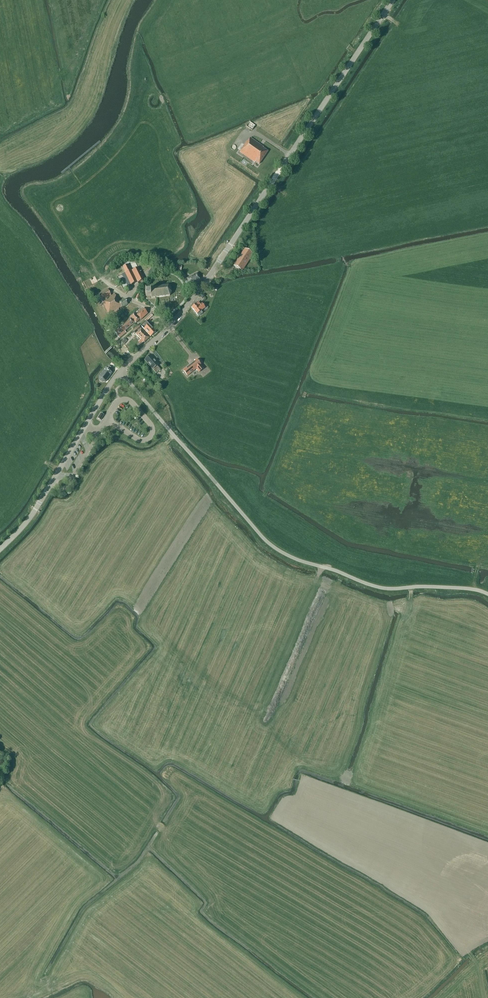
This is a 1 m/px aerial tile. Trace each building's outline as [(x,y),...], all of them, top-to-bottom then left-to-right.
[(242,128),(248,132),(250,129),(252,130),(256,126),(249,122),(246,126),(244,125),(242,128)] [(247,142),(247,141),(240,152),(255,162),(255,161),(259,164),(268,151),(263,148),(263,147),(250,138),(247,142)] [(234,266),(242,271),(253,254),(245,249),(234,266)] [(138,282),(144,279),(138,267),(131,271),(131,270),(130,270),(127,265),(123,267),(125,272),(125,273),(131,285),(138,282)] [(185,275),(182,277),(185,282),(188,281),(190,285),(201,280),(198,274),(197,273),(187,278),(185,275)] [(169,286),(147,288),(147,291),(145,291),(146,296),(151,296),(151,298),(158,297),(170,296),(170,295),(171,292),(171,289),(169,286)] [(99,294),(109,315),(119,310),(118,309),(127,304),(125,300),(120,302),(118,298),(117,299),(115,294),(111,296),(108,289),(99,294)] [(198,302),(192,307),(197,314),(204,309),(205,308),(202,304),(200,305),(198,302)] [(125,331),(135,323),(136,323),(140,319),(141,320),(148,314),(143,308),(136,315),(134,313),(130,317),(131,318),(114,332),(119,338),(126,332),(125,331)] [(146,321),(141,326),(151,337),(156,332),(149,324),(146,322),(146,321)] [(141,329),(139,326),(133,331),(135,333),(136,334),(141,339),(146,334),(141,329)] [(141,339),(138,342),(141,344),(143,342),(144,343),(150,337),(146,334),(141,339)] [(145,360),(153,370),(153,369),(156,374),(161,370),(157,366),(159,365),(151,355),(145,360)] [(194,369),(200,364),(196,359),(192,362),(193,363),(190,365),(183,371),(187,376),(195,370),(194,369)] [(106,369),(105,368),(99,377),(99,380),(102,382),(105,382),(112,373),(111,372),(113,369),(108,366),(106,369)]
